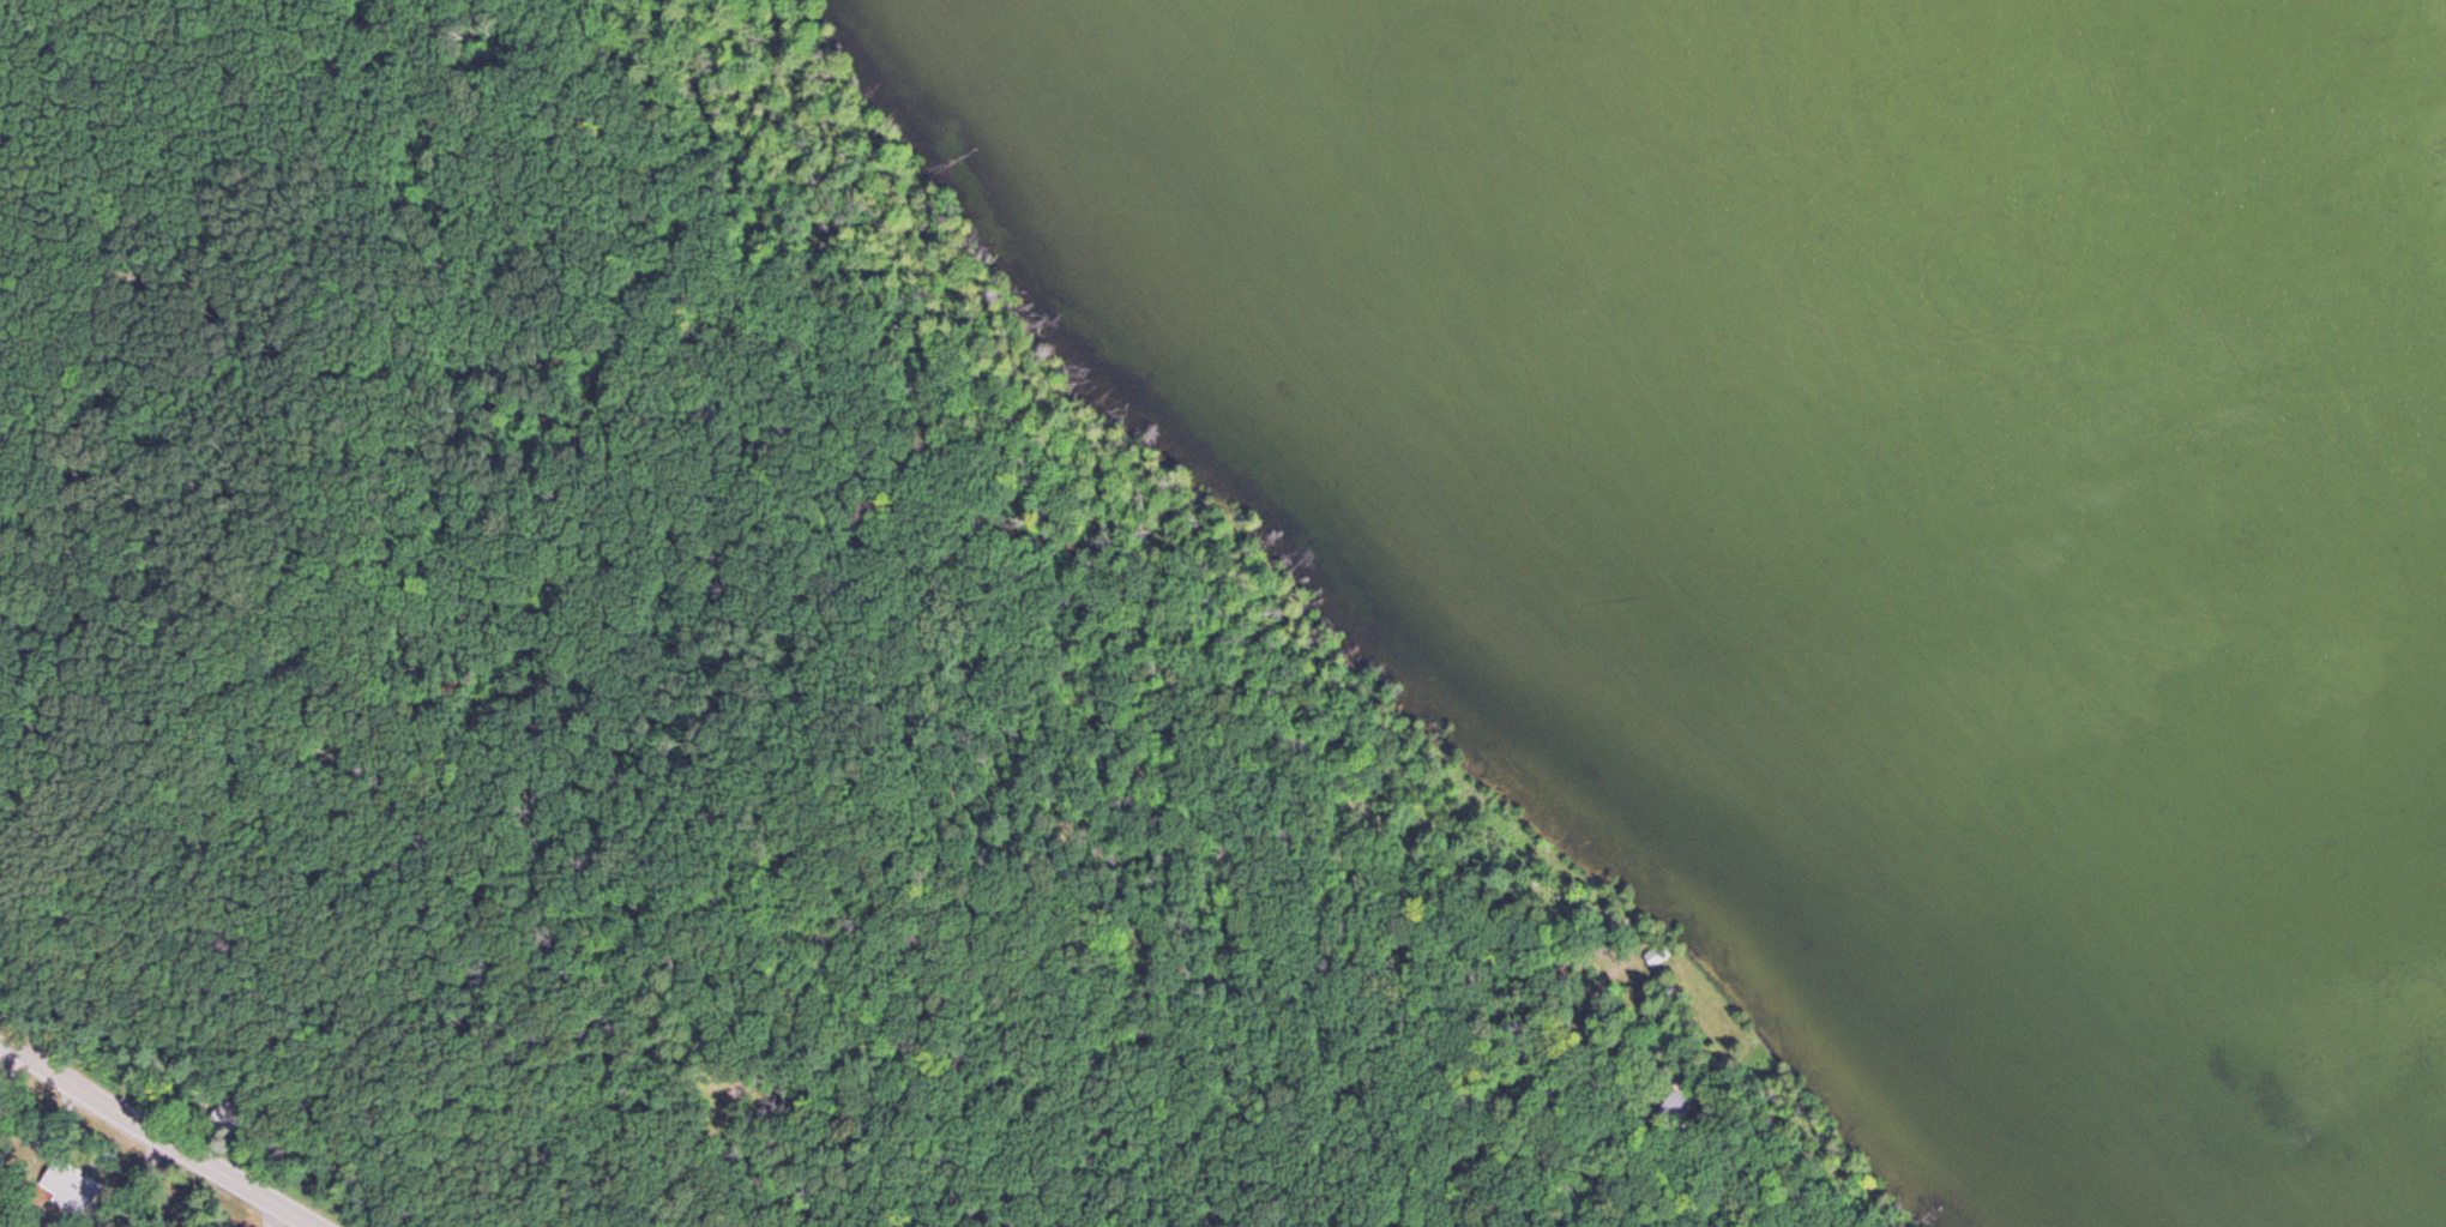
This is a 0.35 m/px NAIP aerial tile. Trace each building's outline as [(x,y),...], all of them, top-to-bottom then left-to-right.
[(39,1193),(86,1221),(105,1188),(58,1161),(39,1193)]
